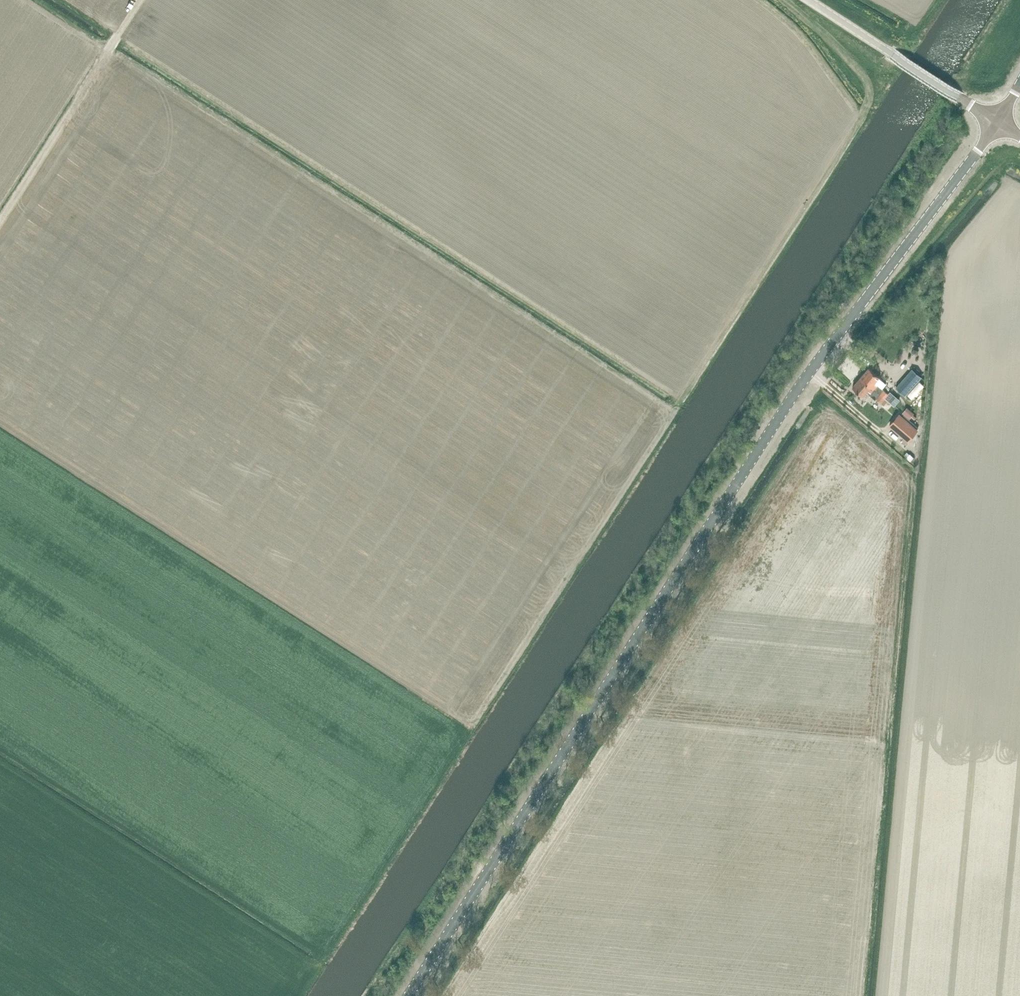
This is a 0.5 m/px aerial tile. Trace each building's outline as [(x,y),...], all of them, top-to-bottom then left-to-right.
[(870,368),(861,377),(886,399),(889,395),(882,389),(886,384),(879,378),(880,377),(870,368)] [(896,387),(906,396),(923,378),(913,368),(896,387)] [(861,377),(853,387),(864,397),(868,391),(870,393),(869,394),(875,400),(876,399),(884,406),(888,401),(886,399),(861,377)] [(853,404),(856,396),(847,393),(844,401),(853,404)] [(889,395),(886,399),(888,401),(894,407),(900,401),(891,393),(889,395)] [(899,415),(889,426),(908,442),(918,431),(899,415)]
